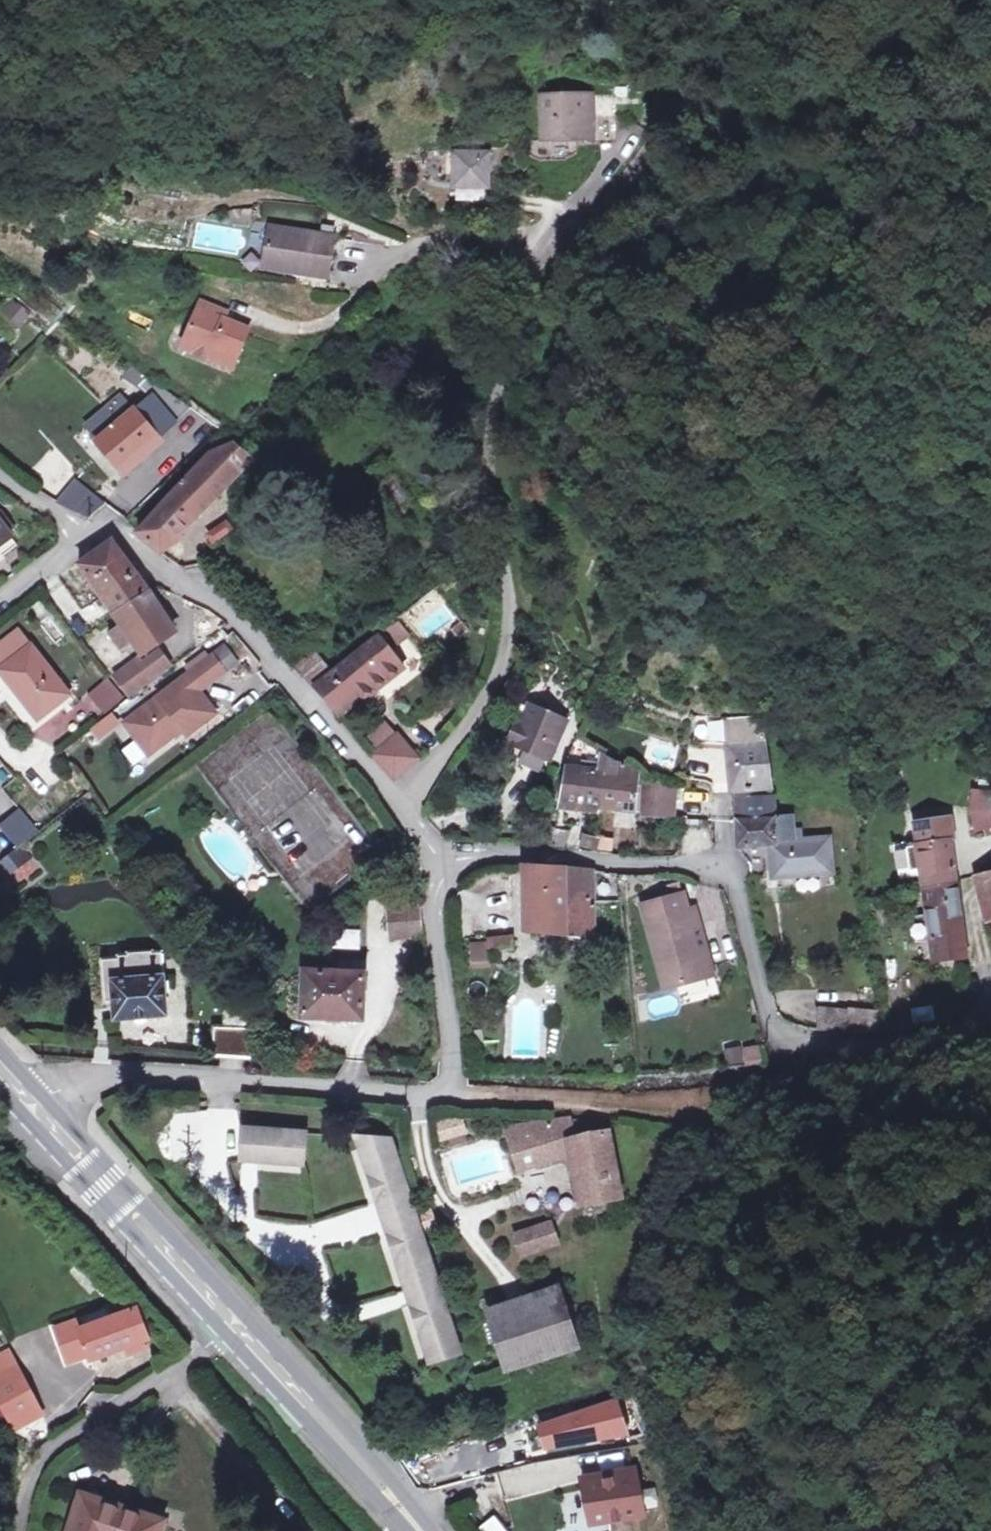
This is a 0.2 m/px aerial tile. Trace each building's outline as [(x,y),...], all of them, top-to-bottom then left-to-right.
[(543,97),(546,140),(590,135),(588,92),(543,97)] [(455,157),(458,191),(490,190),(488,155),(455,157)] [(329,235),(271,230),(267,260),(284,262),(282,270),(326,273),(329,235)] [(284,262),(267,260),(266,268),(282,270),(284,262)] [(22,327),(31,312),(11,300),(1,315),(22,327)] [(225,318),(199,307),(181,354),(206,364),(210,355),(235,366),(248,336),(222,326),(225,318)] [(129,310),(124,322),(148,332),(152,320),(129,310)] [(191,414),(131,372),(127,377),(142,387),(153,398),(135,413),(102,442),(99,444),(124,473),(135,463),(139,468),(149,459),(145,454),(191,414)] [(88,426),(102,442),(135,413),(122,398),(88,426)] [(235,449),(211,461),(139,535),(166,556),(253,469),(235,449)] [(78,483),(58,511),(63,513),(90,522),(109,510),(78,483)] [(18,552),(0,527),(0,565),(18,552)] [(216,549),(234,535),(228,528),(211,542),(216,549)] [(81,569),(115,621),(149,596),(136,575),(114,556),(122,549),(115,543),(108,547),(81,569)] [(115,621),(122,631),(110,640),(120,655),(133,647),(142,660),(176,637),(149,596),(115,621)] [(381,639),(335,675),(315,691),(335,715),(354,699),(359,705),(405,670),(381,639)] [(228,671),(239,662),(223,642),(212,651),(228,671)] [(32,649),(2,673),(41,723),(71,700),(32,649)] [(298,671),(315,691),(335,675),(318,655),(298,671)] [(122,683),(135,700),(167,675),(153,659),(122,683)] [(214,666),(188,683),(198,698),(223,679),(214,666)] [(126,726),(137,744),(141,740),(152,755),(181,736),(185,741),(215,721),(198,698),(188,683),(126,726)] [(558,757),(574,717),(538,704),(528,728),(521,726),(516,742),(533,748),(554,756),(558,757)] [(97,741),(121,726),(113,714),(89,729),(97,741)] [(740,786),(740,791),(777,790),(770,715),(730,718),(729,714),(698,716),(699,744),(731,742),(733,787),(740,786)] [(395,783),(419,762),(398,736),(372,758),(395,783)] [(632,764),(604,748),(583,737),(570,765),(572,767),(570,777),(566,776),(564,789),(567,789),(565,801),(638,811),(643,776),(634,775),(632,764)] [(141,740),(137,744),(147,759),(152,755),(141,740)] [(554,756),(533,748),(528,761),(550,769),(554,756)] [(983,756),(982,767),(990,768),(990,757),(983,756)] [(646,783),(644,814),(674,816),(677,786),(646,783)] [(980,785),(976,806),(981,827),(990,822),(990,786),(980,785)] [(777,790),(740,791),(744,823),(780,819),(777,790)] [(91,811),(97,806),(88,794),(82,799),(91,811)] [(22,847),(27,843),(37,834),(19,812),(0,828),(0,830),(16,851),(22,847)] [(918,816),(920,838),(900,841),(903,867),(924,865),(926,883),(959,878),(954,834),(957,834),(953,812),(918,816)] [(784,844),(785,877),(837,874),(836,840),(810,841),(809,832),(799,833),(799,818),(780,819),(744,823),(746,847),(776,845),(784,844)] [(612,852),(613,837),(581,835),(579,850),(612,852)] [(784,844),(776,845),(778,878),(785,877),(784,844)] [(22,847),(16,851),(0,863),(0,876),(5,882),(32,859),(22,847)] [(581,869),(526,868),(520,931),(595,939),(602,873),(581,869)] [(968,950),(959,878),(926,883),(934,954),(968,950)] [(390,940),(427,938),(423,911),(414,885),(387,890),(390,940)] [(695,927),(703,925),(698,909),(691,910),(686,892),(646,904),(670,989),(709,979),(695,927)] [(716,976),(703,925),(695,927),(709,979),(716,976)] [(360,950),(360,930),(333,931),(333,950),(360,950)] [(492,942),(494,954),(516,952),(515,939),(492,942)] [(109,959),(113,1001),(120,1000),(122,1019),(168,1017),(164,955),(109,959)] [(307,975),(307,1017),(364,1019),(366,977),(307,975)] [(910,1008),(912,1023),(934,1020),(932,1005),(910,1008)] [(829,1032),(878,1034),(878,1009),(830,1007),(829,1032)] [(216,1056),(280,1060),(261,1034),(249,1034),(249,1029),(217,1029),(216,1056)] [(726,1066),(761,1064),(760,1045),(725,1047),(726,1066)] [(626,1195),(615,1120),(508,1128),(521,1169),(576,1152),(587,1205),(626,1195)] [(306,1165),(308,1133),(247,1129),(245,1160),(261,1161),(262,1156),(282,1157),(282,1163),(306,1165)] [(388,1146),(354,1143),(367,1182),(372,1180),(381,1207),(376,1209),(386,1240),(391,1238),(400,1265),(395,1267),(410,1312),(415,1310),(424,1338),(419,1339),(428,1369),(458,1359),(396,1170),(388,1146)] [(519,1234),(526,1255),(562,1243),(554,1222),(519,1234)] [(576,1343),(560,1293),(492,1315),(508,1363),(576,1343)] [(90,1314),(52,1328),(66,1365),(86,1358),(88,1364),(148,1342),(135,1307),(93,1322),(90,1314)] [(29,1391),(12,1366),(0,1374),(0,1394),(7,1405),(29,1391)] [(636,1469),(585,1479),(594,1520),(645,1509),(636,1469)] [(78,1530),(170,1530),(171,1528),(91,1497),(78,1530)] [(479,1525),(482,1530),(506,1530),(497,1515),(479,1525)]
